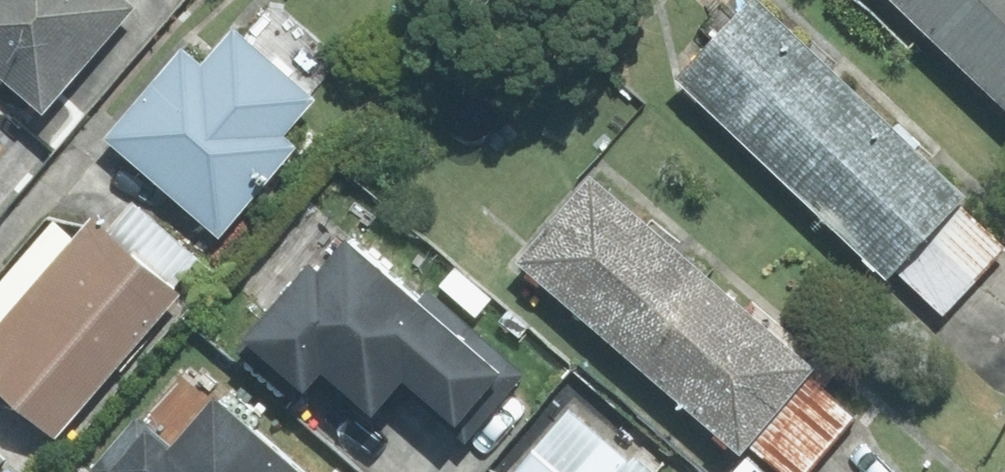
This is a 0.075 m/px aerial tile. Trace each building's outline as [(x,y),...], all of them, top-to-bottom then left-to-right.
[(9,71),(53,111),(148,6),(141,0),(0,0),(0,81),(9,71)] [(905,265),(949,309),(1004,253),(1004,233),(970,198),(979,189),(790,0),(755,0),(689,66),(897,272),(905,265)] [(1004,84),(1004,0),(918,0),(1004,84)] [(304,140),(292,130),(326,89),(249,28),(216,70),(189,49),(119,138),(233,229),(304,140)] [(867,413),(821,374),(832,362),(604,168),(529,255),(784,471),(817,471),(867,413)] [(84,226),(66,211),(0,292),(0,376),(65,429),(185,282),(208,254),(141,199),(118,227),(97,210),(84,226)] [(469,261),(441,291),(369,225),(253,351),(306,400),(345,358),(391,400),(419,369),(468,413),(516,361),(476,324),(504,293),(469,261)] [(234,380),(186,434),(151,403),(104,455),(122,471),(336,471),(234,380)] [(576,398),(509,471),(659,471),(576,398)]
